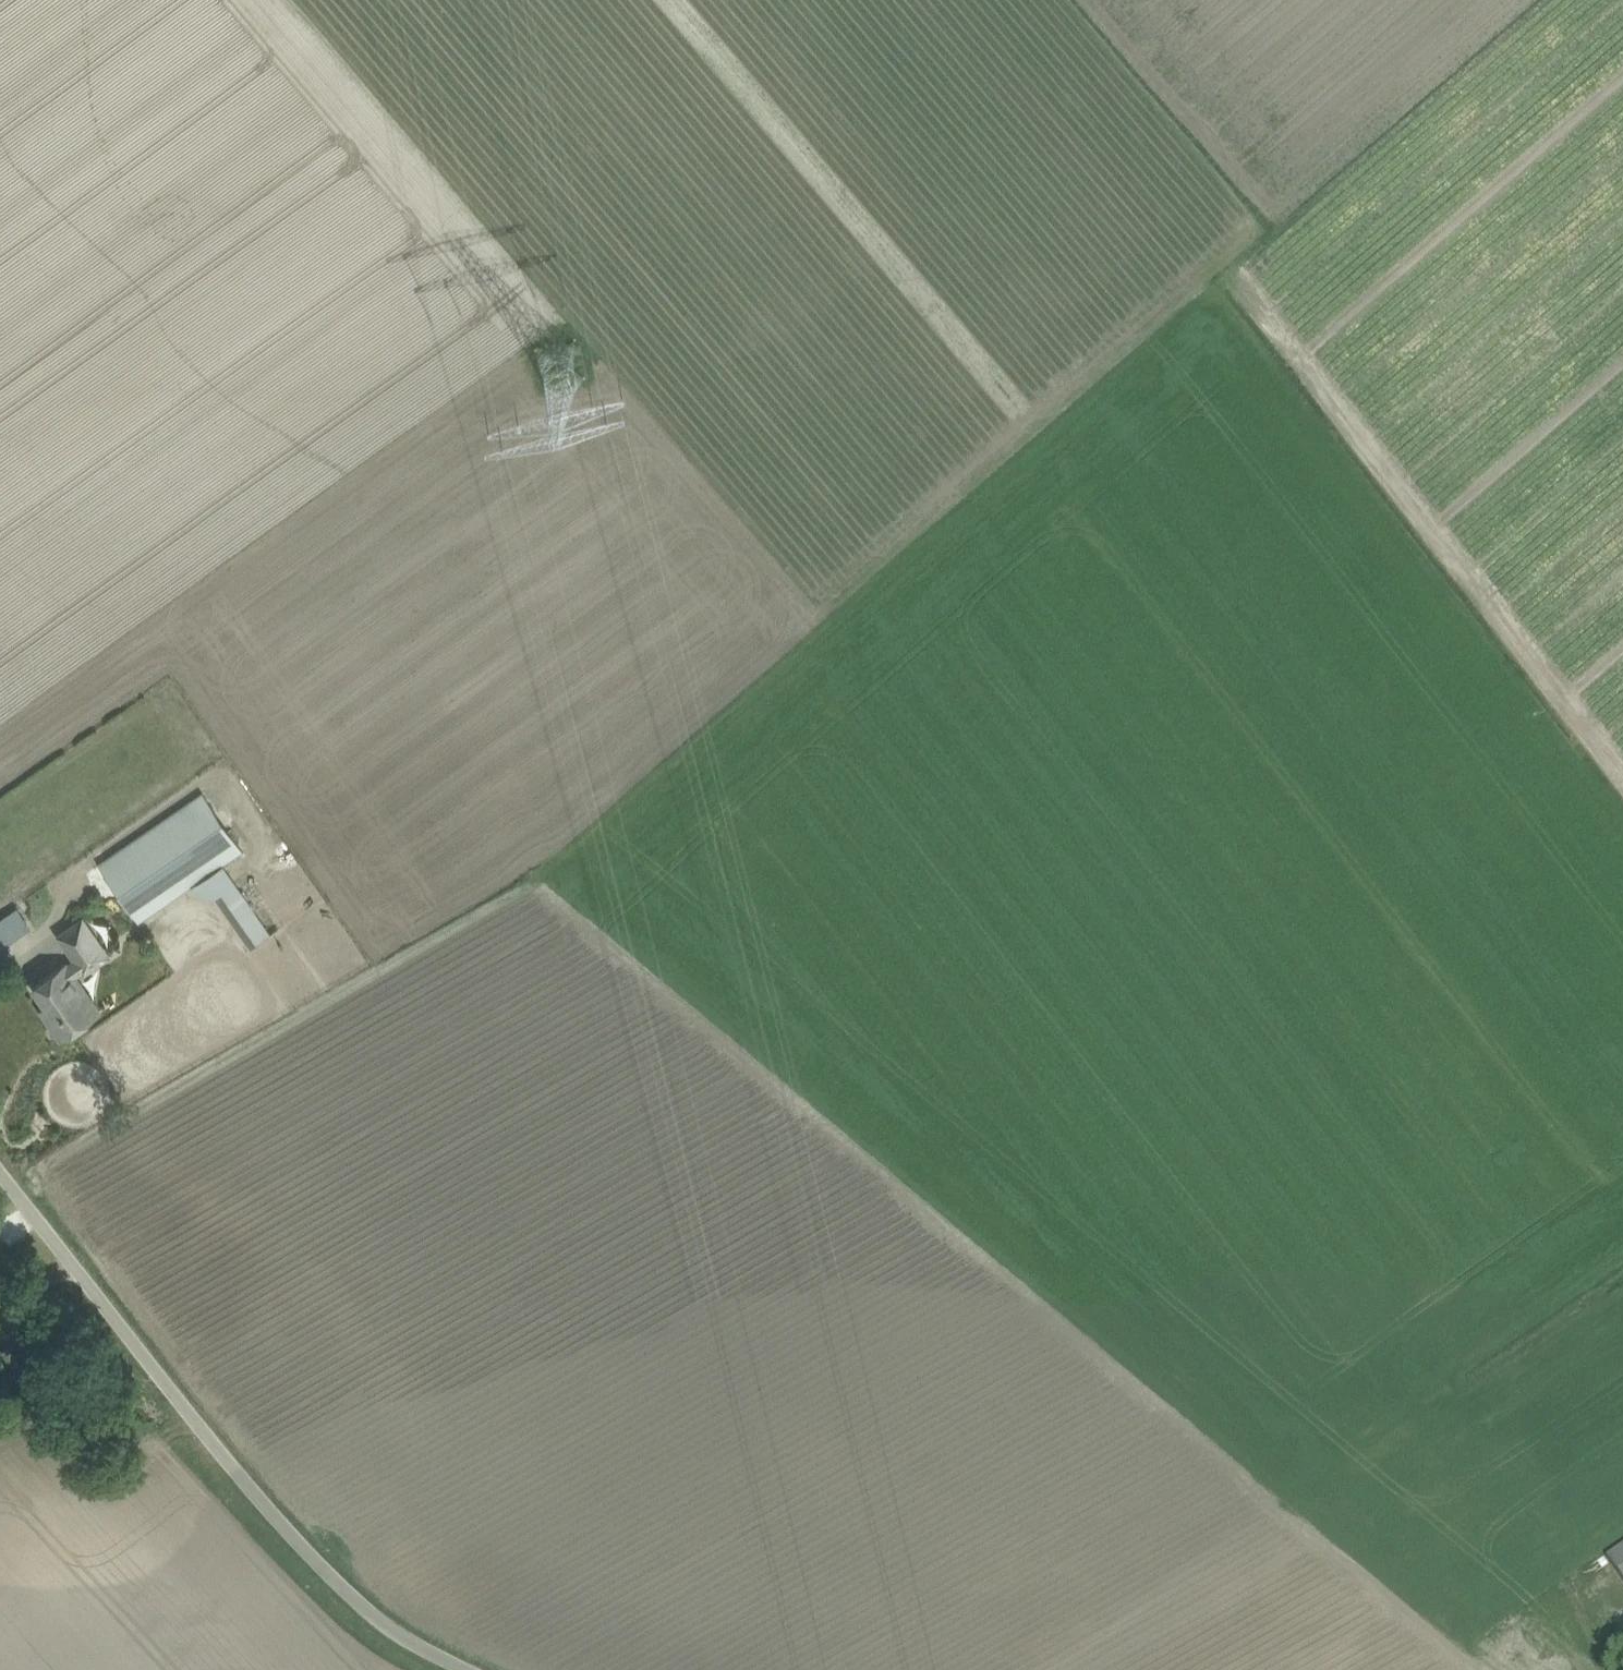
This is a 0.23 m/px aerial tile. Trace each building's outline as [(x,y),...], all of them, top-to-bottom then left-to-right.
[(226,862),(244,850),(204,793),(186,805),(185,806),(156,825),(100,863),(115,886),(139,921),(179,894),(193,885),(210,873),(221,865),(224,863),(226,862)] [(0,918),(0,949),(35,925),(21,904),(0,918)] [(67,962),(35,984),(48,1004),(42,1009),(62,1038),(101,1011),(76,974),(84,968),(86,971),(109,955),(84,918),(60,934),(77,959),(69,965),(67,962)] [(1608,1557),(1622,1579),(1622,1546),(1608,1557)]
